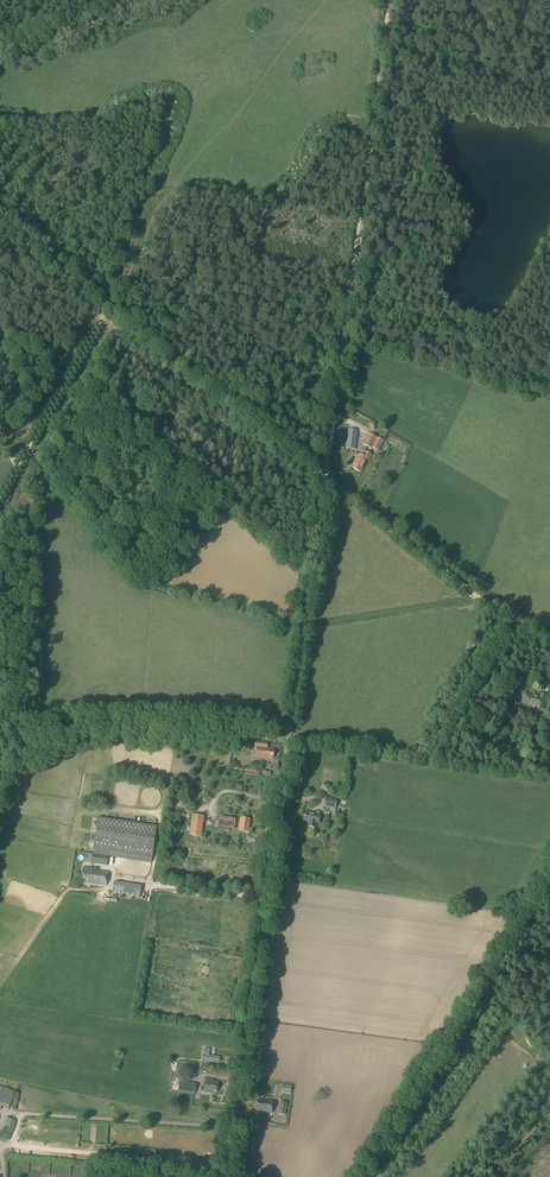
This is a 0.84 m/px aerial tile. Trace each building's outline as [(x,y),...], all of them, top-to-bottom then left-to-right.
[(355,449),(357,431),(348,429),(345,448),(355,449)] [(381,449),(384,443),(382,443),(383,441),(368,434),(362,445),(371,449),(371,448),(378,452),(380,448),(381,449)] [(368,460),(371,455),(365,452),(363,456),(359,454),(352,468),(361,472),(367,460),(368,460)] [(534,696),(525,693),(522,704),(533,706),(537,707),(536,713),(541,714),(546,696),(541,695),(540,696),(535,695),(534,696)] [(272,759),(274,749),(267,748),(268,743),(255,741),(255,747),(257,748),(256,757),(272,759)] [(112,779),(98,778),(96,794),(96,798),(100,799),(101,795),(109,796),(112,779)] [(327,793),(328,792),(329,786),(328,785),(322,784),(321,784),(321,785),(320,791),(321,792),(327,793)] [(337,805),(337,801),(336,801),(325,799),(324,808),(325,808),(324,813),(329,814),(330,809),(335,810),(336,804),(337,805)] [(319,813),(312,811),(312,813),(305,812),(303,821),(308,822),(307,827),(315,828),(316,824),(318,824),(320,815),(319,815),(319,813)] [(200,824),(203,825),(204,819),(204,816),(199,816),(198,816),(192,815),(189,835),(196,836),(201,837),(202,833),(199,832),(200,824)] [(92,853),(108,855),(151,862),(157,826),(97,817),(92,853)] [(234,824),(239,825),(239,830),(248,831),(250,819),(240,818),(240,820),(240,821),(235,820),(235,819),(219,817),(217,827),(234,829),(234,824)] [(106,865),(108,855),(92,853),(91,862),(106,865)] [(106,886),(108,871),(92,869),(92,868),(83,867),(80,883),(87,884),(87,883),(106,886)] [(139,897),(141,886),(114,882),(112,893),(139,897)] [(204,1049),(202,1061),(219,1063),(219,1058),(208,1057),(209,1050),(204,1049)] [(193,1074),(194,1063),(177,1061),(176,1072),(193,1074)] [(212,1080),(206,1079),(205,1087),(201,1087),(201,1092),(210,1093),(211,1091),(217,1092),(218,1083),(212,1082),(212,1080)] [(194,1094),(196,1084),(178,1081),(177,1091),(194,1094)] [(290,1094),(291,1087),(282,1085),(281,1093),(290,1094)] [(0,1087),(0,1106),(8,1109),(14,1092),(15,1092),(0,1087)] [(265,1101),(257,1100),(255,1109),(264,1110),(264,1112),(271,1113),(273,1101),(265,1100),(265,1101)] [(285,1116),(287,1103),(279,1102),(277,1114),(285,1116)] [(8,1135),(13,1120),(6,1117),(0,1132),(8,1135)]
